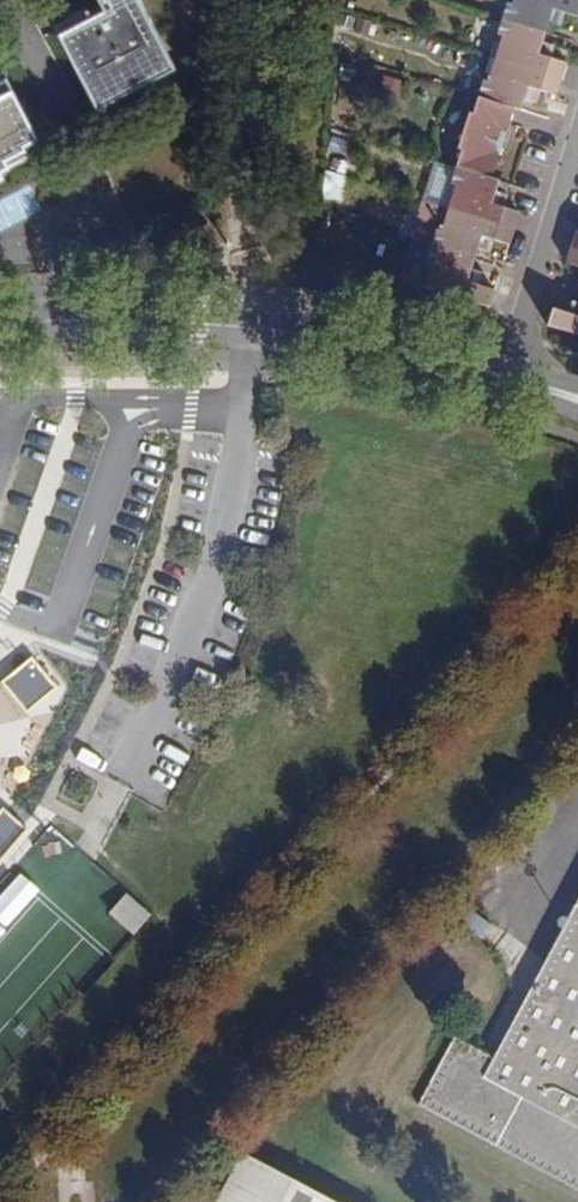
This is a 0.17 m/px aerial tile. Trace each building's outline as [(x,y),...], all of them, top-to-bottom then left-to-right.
[(123,1),(102,12),(73,28),(72,28),(109,100),(182,62),(149,0),(122,0),(123,1)] [(512,6),(507,5),(498,35),(502,36),(499,45),(495,44),(485,75),(490,76),(487,85),(482,83),(450,185),(455,187),(453,193),(447,192),(437,223),(442,225),(440,234),(435,232),(425,262),(430,264),(427,273),(422,271),(417,286),(486,309),(491,293),(466,286),(471,271),(460,268),(464,257),(468,243),(479,246),(482,236),(507,244),(517,214),(492,205),(496,192),(486,190),(490,179),(494,181),(502,159),(496,157),(503,131),(510,132),(516,110),(511,109),(516,94),(526,97),(528,91),(553,99),(564,66),(539,57),(542,48),(533,45),(536,33),(541,18),(551,21),(554,12),(577,19),(577,0),(514,0),(512,6)] [(73,28),(102,12),(89,9),(61,24),(73,28)] [(536,33),(546,35),(551,21),(541,18),(536,33)] [(546,35),(536,33),(533,45),(542,48),(546,35)] [(6,180),(1,170),(10,165),(6,158),(25,148),(22,143),(38,135),(33,127),(38,125),(28,104),(23,107),(12,86),(0,93),(0,183),(6,180)] [(521,111),(526,97),(516,94),(511,109),(516,110),(521,111)] [(496,192),(499,182),(494,181),(490,179),(486,190),(496,192)] [(574,228),(562,265),(577,269),(577,229),(574,228)] [(464,257),(475,259),(479,246),(468,243),(464,257)] [(471,271),(475,259),(464,257),(460,268),(471,271)] [(577,306),(573,316),(548,307),(542,323),(577,335),(577,306)] [(127,891),(109,912),(134,934),(153,913),(127,891)] [(491,1056),(451,1036),(415,1102),(577,1190),(577,895),(491,1056)] [(241,1153),(214,1201),(332,1201),(241,1153)]
